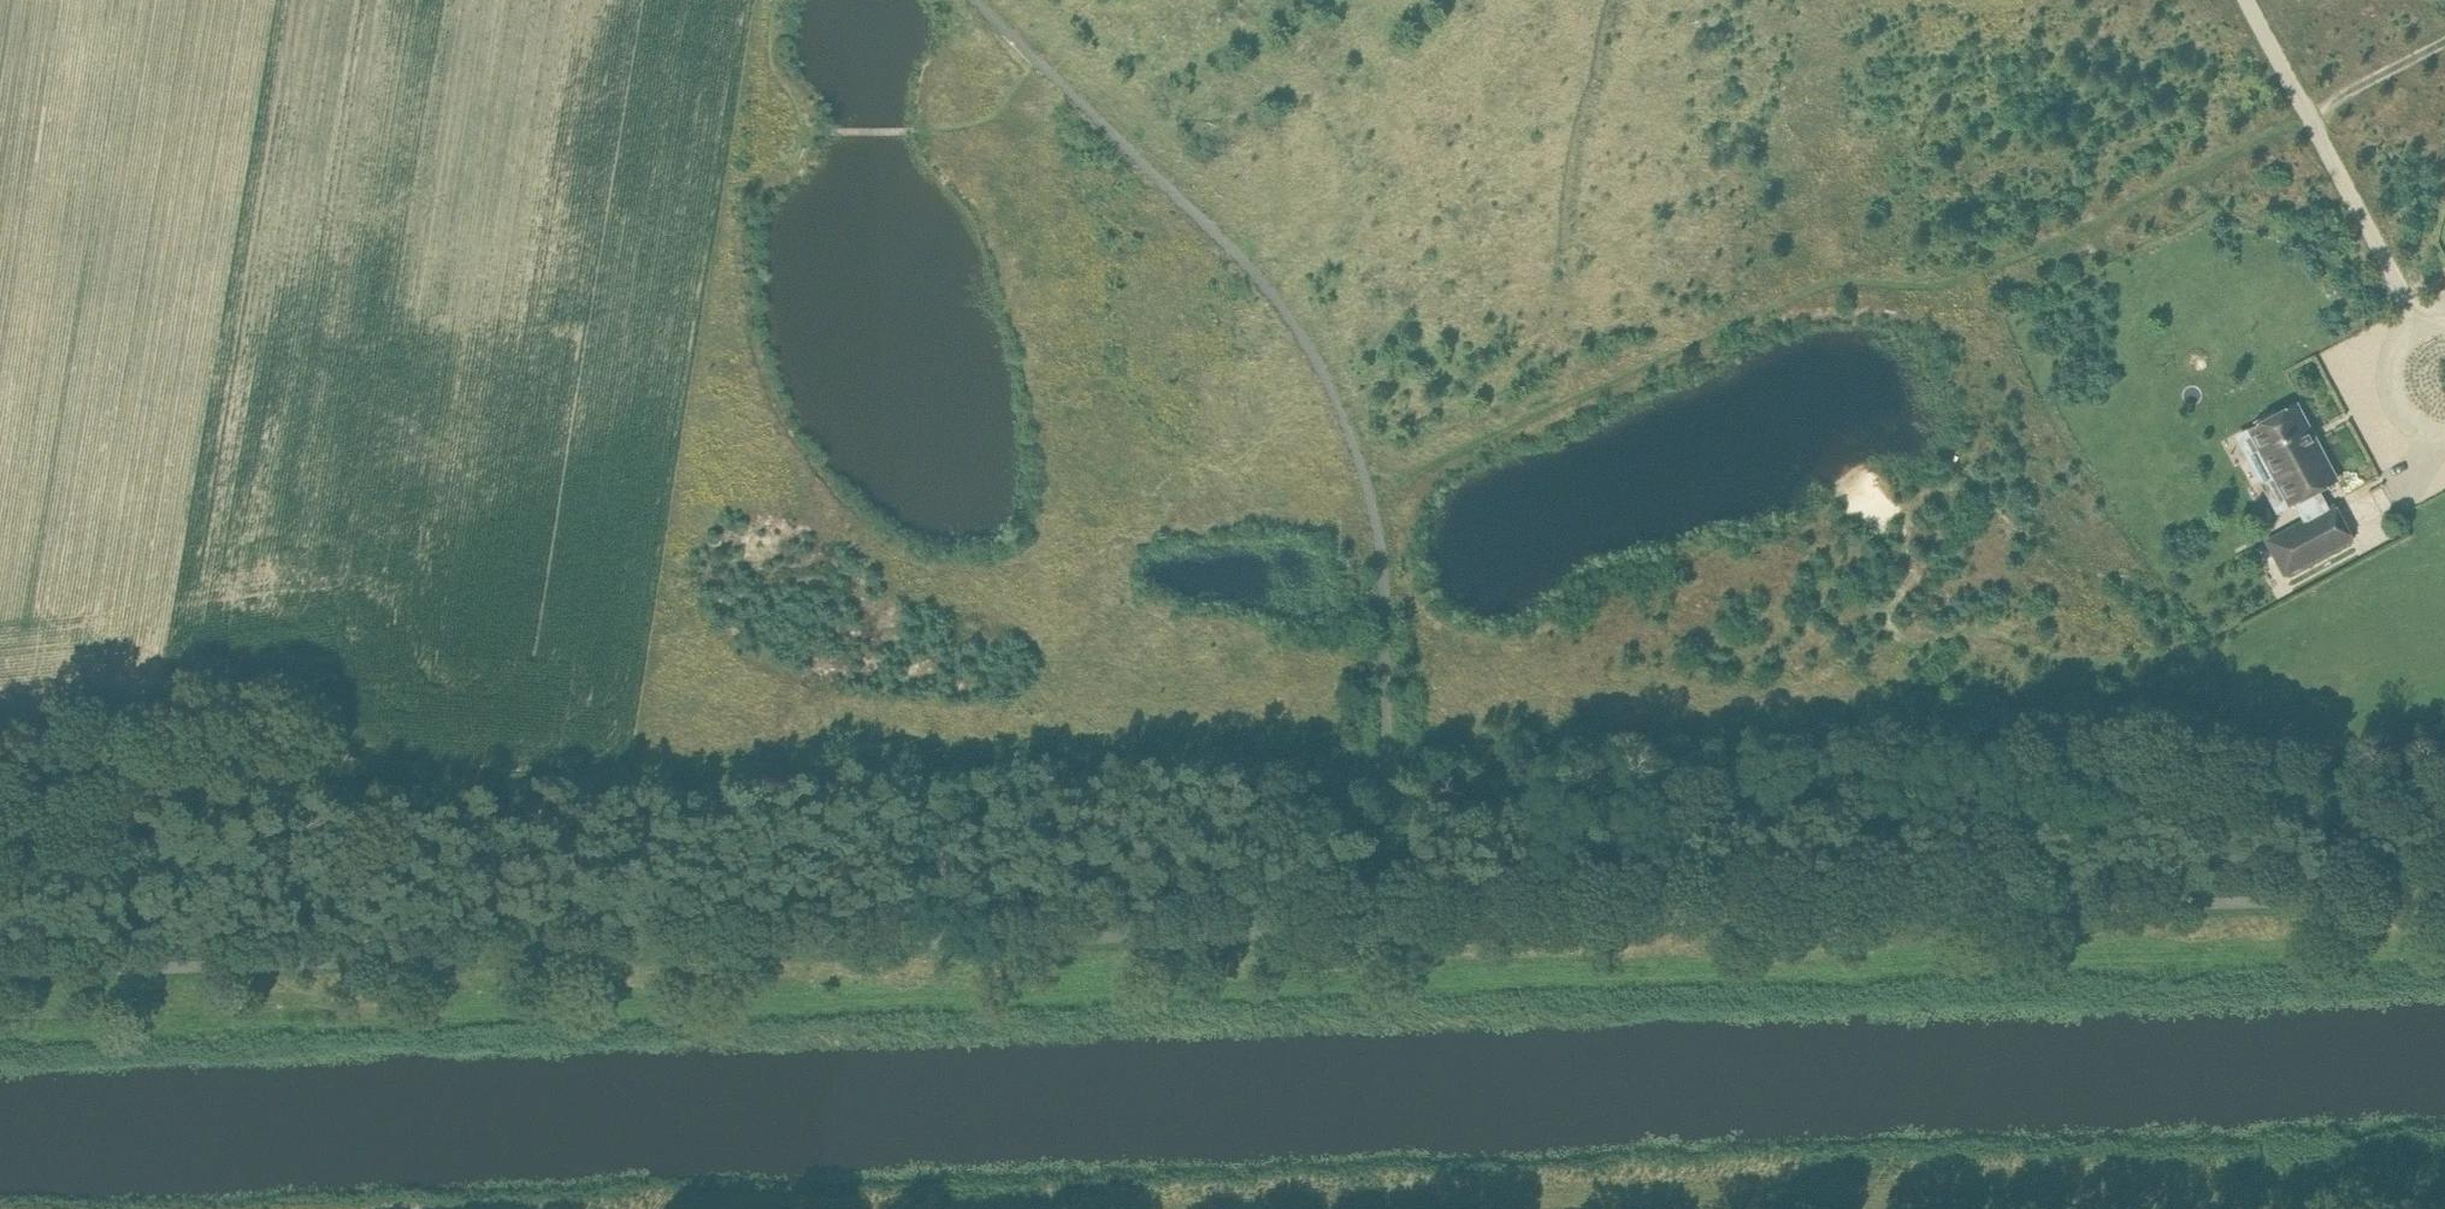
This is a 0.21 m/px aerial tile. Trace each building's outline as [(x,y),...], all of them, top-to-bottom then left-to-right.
[(2250,429),(2262,452),(2256,455),(2268,476),(2273,473),(2289,504),(2297,499),(2307,518),(2266,540),(2285,575),(2352,538),(2334,503),(2323,509),(2313,491),(2337,478),(2297,404),(2274,416),(2272,412),(2255,421),(2257,425),(2250,429)]
